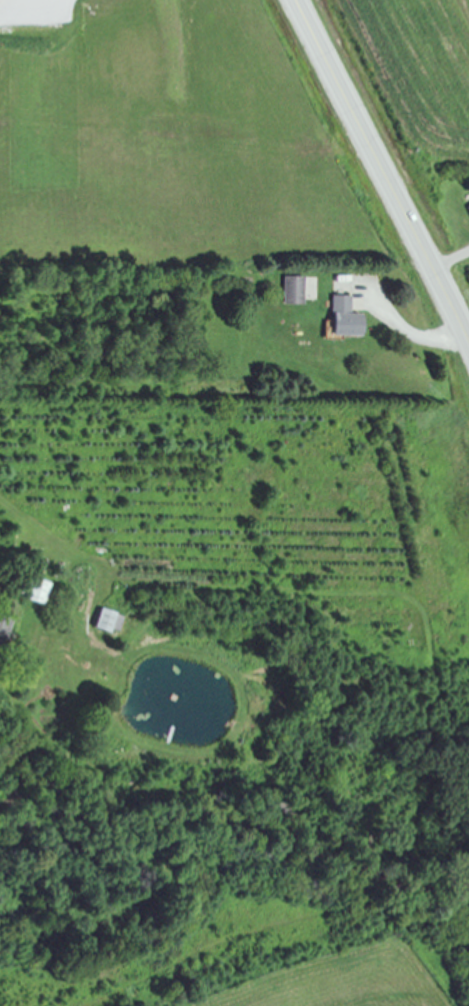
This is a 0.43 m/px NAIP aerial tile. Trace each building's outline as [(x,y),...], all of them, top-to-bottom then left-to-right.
[(300,278),(280,278),(279,306),(300,306),(300,278)] [(355,337),(356,315),(346,315),(346,297),(328,297),(327,336),(355,337)] [(21,600),(40,606),(46,585),(27,579),(21,600)] [(90,630),(107,635),(113,615),(96,610),(90,630)] [(0,614),(0,640),(9,618),(0,614)]
